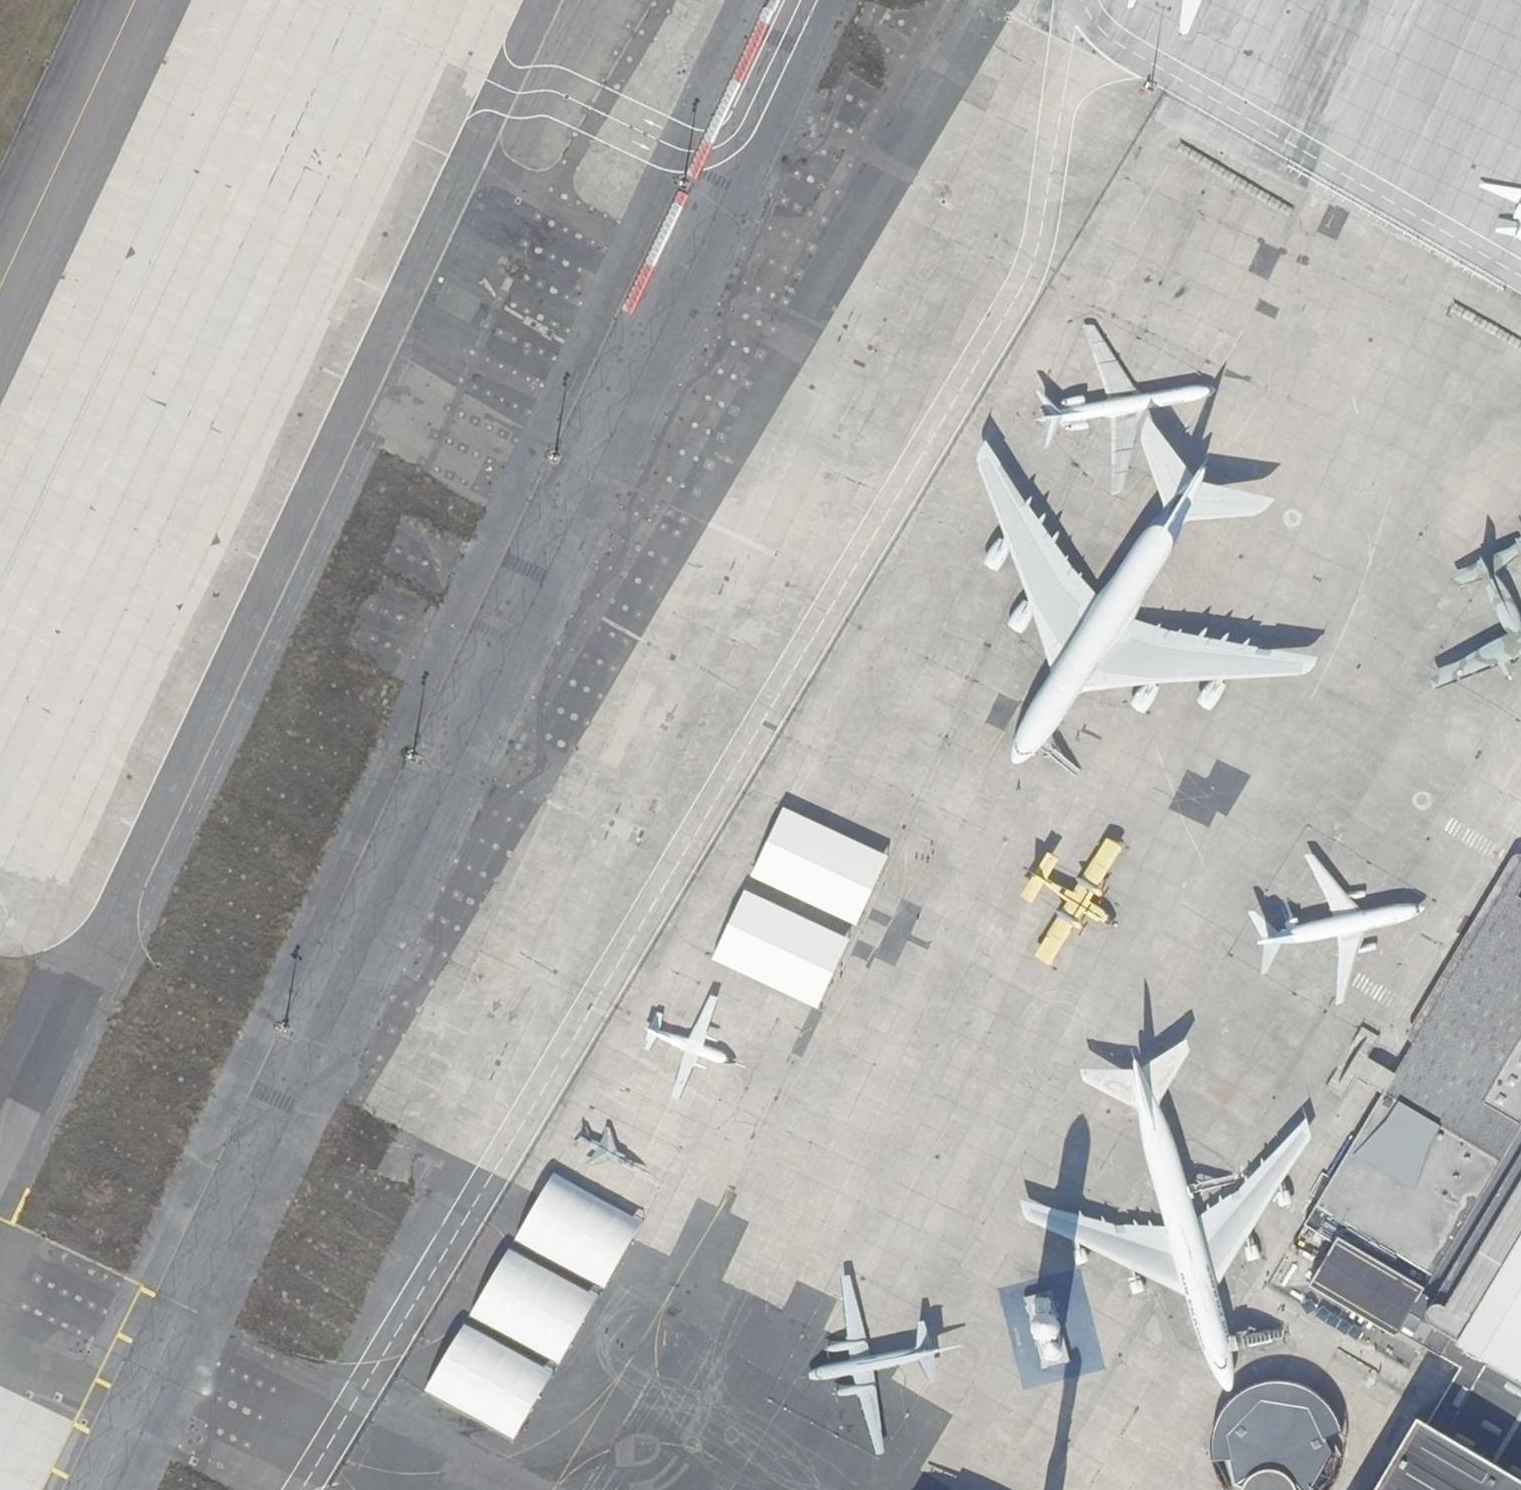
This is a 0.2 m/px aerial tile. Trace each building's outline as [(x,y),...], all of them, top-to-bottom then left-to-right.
[(1512,883),(1296,1239),(1331,1260),(1309,1297),(1431,1369),(1438,1356),(1463,1373),(1440,1410),(1420,1443),(1401,1432),(1366,1489),(1520,1489),(1520,870),(1512,883)] [(624,1048),(585,1112),(671,1165),(711,1101),(624,1048)] [(660,1186),(571,1133),(531,1199),(620,1252),(660,1186)] [(608,1277),(520,1222),(480,1285),(568,1340),(608,1277)] [(1253,1477),(1261,1473),(1270,1472),(1279,1473),(1287,1478),(1291,1482),(1294,1486),(1298,1489),(1312,1489),(1332,1453),(1310,1407),(1260,1399),(1225,1436),(1235,1486),(1253,1477)] [(1253,1477),(1247,1483),(1243,1489),(1295,1489),(1294,1486),(1291,1482),(1287,1478),(1279,1473),(1270,1472),(1261,1473),(1253,1477)]
